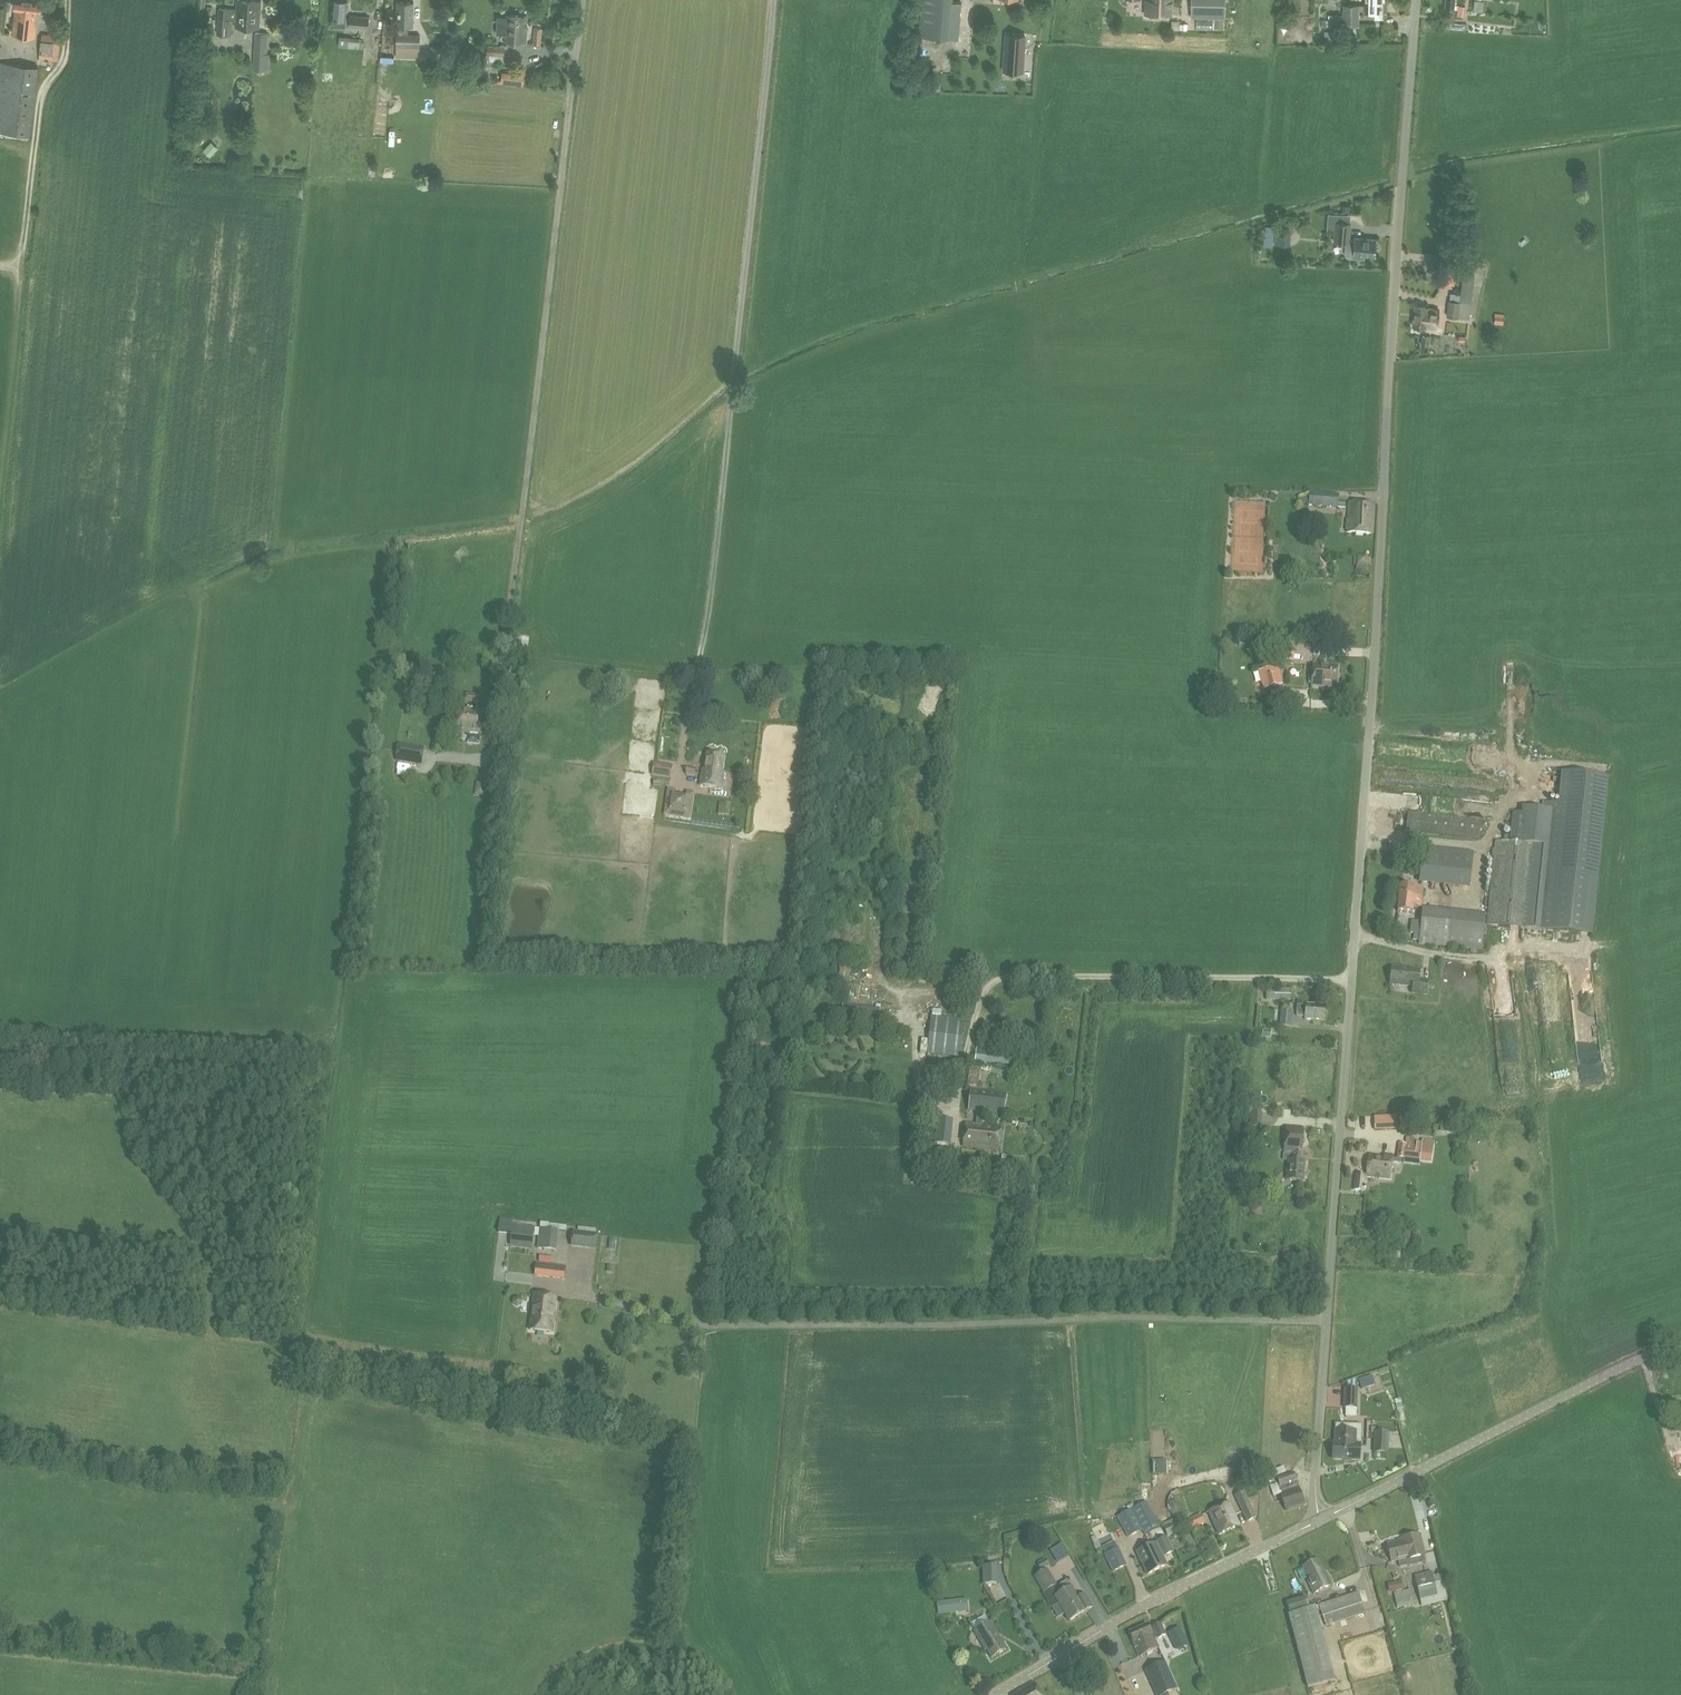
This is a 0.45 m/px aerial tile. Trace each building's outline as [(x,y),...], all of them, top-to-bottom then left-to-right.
[(16,8),(13,34),(35,37),(38,11),(39,11),(41,1),(40,1),(39,0),(16,0),(15,8),(16,8)] [(230,35),(232,20),(236,20),(235,26),(260,28),(262,0),(257,0),(237,0),(236,9),(219,8),(218,34),(230,35)] [(349,26),(349,19),(346,19),(347,1),(340,0),(333,0),(331,18),(331,25),(345,26),(349,26)] [(953,0),(921,0),(919,36),(959,39),(962,2),(953,1),(953,0)] [(1171,15),(1172,0),(1145,0),(1145,14),(1171,15)] [(1191,17),(1224,17),(1225,0),(1191,0),(1191,17)] [(1365,5),(1365,11),(1372,11),(1372,7),(1376,6),(1376,0),(1365,0),(1365,5)] [(1372,11),(1372,14),(1387,15),(1387,0),(1376,0),(1376,6),(1372,7),(1372,11)] [(1444,8),(1455,9),(1456,0),(1445,0),(1444,8)] [(418,2),(400,1),(399,30),(418,31),(418,2)] [(1365,11),(1365,5),(1343,4),(1343,16),(1359,16),(1359,11),(1365,11)] [(349,19),(349,26),(349,27),(368,28),(369,16),(350,14),(349,19)] [(504,42),(525,43),(527,16),(506,14),(506,17),(497,16),(496,33),(505,34),(504,42)] [(1359,25),(1359,16),(1343,16),(1342,25),(1359,25)] [(1289,21),(1288,44),(1297,44),(1298,21),(1289,21)] [(540,45),(542,27),(535,27),(533,44),(540,45)] [(1335,31),(1324,31),(1324,41),(1335,41),(1335,31)] [(269,70),(269,53),(267,53),(269,33),(255,32),(253,70),(269,70)] [(1339,41),(1347,41),(1347,32),(1339,32),(1339,41)] [(42,33),(39,59),(58,61),(61,35),(42,33)] [(1003,71),(1022,72),(1024,35),(1005,34),(1003,71)] [(399,36),(400,57),(424,56),(423,35),(399,36)] [(339,46),(362,48),(363,38),(340,36),(339,46)] [(486,54),(504,56),(505,46),(504,46),(505,45),(501,45),(501,46),(487,45),(486,54)] [(432,46),(431,59),(442,59),(443,47),(432,46)] [(31,136),(39,67),(0,62),(0,65),(0,132),(31,136)] [(511,74),(502,73),(501,83),(510,84),(511,74)] [(215,100),(221,99),(217,86),(211,88),(215,100)] [(387,103),(377,102),(374,134),(384,135),(387,103)] [(210,155),(217,147),(211,141),(203,149),(210,155)] [(1349,222),(1335,221),(1334,231),(1333,242),(1346,243),(1345,253),(1346,256),(1349,257),(1363,258),(1364,255),(1374,256),(1375,239),(1355,237),(1355,239),(1350,239),(1351,222),(1349,222)] [(1273,236),(1274,227),(1264,227),(1263,241),(1273,241),(1273,236)] [(1276,228),(1275,244),(1288,245),(1289,229),(1276,228)] [(1469,319),(1475,275),(1463,273),(1460,301),(1448,299),(1446,316),(1469,319)] [(1454,276),(1441,276),(1441,284),(1454,285),(1454,276)] [(1439,309),(1428,308),(1428,307),(1415,305),(1412,326),(1424,328),(1425,327),(1436,329),(1439,309)] [(1495,313),(1494,324),(1503,324),(1504,313),(1495,313)] [(1430,337),(1422,336),(1421,345),(1428,346),(1430,337)] [(1338,507),(1338,501),(1339,494),(1309,492),(1309,498),(1308,506),(1338,508),(1338,507)] [(1272,493),(1269,499),(1275,502),(1278,497),(1272,493)] [(1308,506),(1309,498),(1298,497),(1298,505),(1308,506)] [(1349,502),(1347,533),(1373,535),(1375,504),(1349,502)] [(1357,566),(1368,566),(1367,557),(1358,556),(1357,566)] [(1367,575),(1368,566),(1357,566),(1357,575),(1367,575)] [(1291,639),(1279,638),(1278,648),(1290,649),(1291,639)] [(1310,683),(1312,683),(1312,686),(1336,688),(1337,666),(1313,664),(1313,673),(1309,673),(1309,683),(1310,683)] [(1278,666),(1259,671),(1263,690),(1283,685),(1278,666)] [(459,708),(457,732),(468,733),(467,743),(479,744),(480,734),(482,734),(484,710),(477,710),(477,706),(478,706),(479,695),(468,694),(467,709),(459,708)] [(442,740),(433,739),(431,749),(441,751),(442,740)] [(424,747),(400,743),(397,761),(421,765),(424,747)] [(704,770),(702,770),(700,786),(723,789),(725,772),(723,772),(725,756),(706,754),(704,770)] [(434,765),(428,772),(434,777),(440,770),(434,765)] [(656,765),(654,775),(670,777),(672,767),(656,765)] [(695,776),(696,768),(687,767),(685,775),(695,776)] [(1562,774),(1559,804),(1546,931),(1591,935),(1606,778),(1562,773),(1562,774)] [(487,784),(477,783),(475,795),(486,796),(487,784)] [(1408,785),(1402,835),(1471,842),(1476,792),(1408,785)] [(675,790),(669,789),(665,814),(690,818),(694,793),(687,792),(686,797),(674,795),(675,790)] [(1546,931),(1559,804),(1545,803),(1544,810),(1522,808),(1519,844),(1495,841),(1488,914),(1486,914),(1423,908),(1418,944),(1471,950),(1470,952),(1477,953),(1477,950),(1482,951),(1485,925),(1487,925),(1546,931)] [(723,804),(722,814),(729,815),(730,805),(723,804)] [(1413,865),(1412,872),(1420,873),(1420,881),(1469,886),(1472,853),(1423,848),(1421,865),(1413,865)] [(1421,907),(1423,889),(1414,888),(1400,887),(1398,912),(1412,914),(1413,907),(1421,907)] [(1412,993),(1427,995),(1428,981),(1419,980),(1420,970),(1392,967),(1392,970),(1390,970),(1390,975),(1391,976),(1390,984),(1413,987),(1412,993)] [(1266,988),(1266,1000),(1291,1001),(1292,989),(1266,988)] [(1297,1006),(1297,1017),(1305,1017),(1305,1019),(1324,1021),(1325,1006),(1306,1005),(1306,1006),(1297,1006)] [(1292,1027),(1294,1011),(1280,1009),(1279,1026),(1292,1027)] [(928,1054),(960,1058),(964,1022),(932,1018),(928,1054)] [(767,1039),(758,1038),(756,1050),(765,1051),(767,1039)] [(975,1061),(1013,1066),(1015,1051),(976,1047),(975,1061)] [(978,1112),(977,1125),(982,1125),(983,1112),(1004,1114),(1006,1094),(972,1091),(969,1111),(978,1112)] [(1262,1113),(1261,1113),(1251,1116),(1250,1112),(1249,1126),(1261,1127),(1262,1113)] [(1396,1129),(1395,1116),(1374,1117),(1375,1130),(1396,1129)] [(950,1145),(953,1120),(937,1118),(934,1143),(950,1145)] [(977,1125),(966,1124),(964,1146),(998,1150),(1001,1127),(982,1125),(977,1125)] [(1285,1151),(1295,1152),(1295,1155),(1289,1155),(1289,1160),(1287,1180),(1303,1181),(1305,1161),(1301,1161),(1301,1153),(1302,1153),(1303,1127),(1287,1126),(1285,1151)] [(1451,1137),(1444,1136),(1443,1160),(1450,1161),(1451,1137)] [(1416,1146),(1399,1144),(1398,1157),(1401,1158),(1401,1155),(1405,1156),(1405,1155),(1421,1157),(1420,1161),(1431,1162),(1434,1142),(1423,1140),(1422,1143),(1417,1142),(1416,1146)] [(1384,1155),(1384,1157),(1369,1155),(1366,1176),(1390,1179),(1392,1162),(1400,1163),(1401,1158),(1398,1157),(1398,1162),(1393,1161),(1393,1156),(1384,1155)] [(1356,1174),(1354,1190),(1365,1191),(1367,1176),(1366,1176),(1356,1174)] [(534,1227),(513,1225),(510,1245),(532,1248),(534,1227)] [(557,1230),(549,1229),(540,1228),(537,1248),(556,1250),(558,1231),(557,1230)] [(571,1247),(594,1250),(597,1233),(573,1231),(571,1247)] [(535,1276),(565,1279),(566,1267),(536,1263),(535,1276)] [(530,1330),(552,1333),(556,1297),(534,1295),(530,1330)] [(1357,1379),(1361,1389),(1374,1384),(1371,1375),(1357,1379)] [(1344,1407),(1357,1408),(1357,1389),(1345,1388),(1344,1407)] [(1397,1411),(1403,1409),(1400,1399),(1398,1399),(1394,1400),(1397,1411)] [(1360,1445),(1361,1445),(1362,1425),(1336,1424),(1335,1444),(1360,1445)] [(1375,1431),(1374,1452),(1387,1453),(1388,1432),(1375,1431)] [(1335,1444),(1334,1444),(1333,1460),(1359,1461),(1360,1445),(1335,1444)] [(1294,1472),(1277,1478),(1279,1486),(1297,1480),(1294,1472)] [(1278,1488),(1280,1494),(1286,1512),(1305,1505),(1299,1487),(1297,1481),(1278,1488)] [(1234,1495),(1246,1523),(1257,1518),(1244,1490),(1234,1495)] [(1129,1511),(1117,1516),(1128,1538),(1142,1530),(1145,1536),(1161,1528),(1147,1502),(1135,1508),(1129,1511)] [(1230,1503),(1208,1512),(1219,1535),(1240,1525),(1230,1503)] [(1191,1530),(1206,1523),(1201,1513),(1186,1520),(1191,1530)] [(1181,1531),(1176,1521),(1163,1526),(1167,1537),(1181,1531)] [(1403,1541),(1407,1558),(1408,1558),(1408,1559),(1425,1555),(1420,1535),(1401,1540),(1402,1541),(1403,1541)] [(1147,1574),(1167,1565),(1163,1557),(1173,1552),(1167,1538),(1137,1552),(1147,1574)] [(1392,1562),(1407,1558),(1403,1541),(1402,1541),(1388,1545),(1392,1562)] [(1119,1547),(1117,1548),(1105,1554),(1104,1554),(1113,1572),(1127,1565),(1119,1547)] [(1049,1565),(1046,1559),(1038,1563),(1041,1569),(1049,1565)] [(1314,1593),(1331,1584),(1325,1572),(1324,1572),(1318,1560),(1302,1567),(1309,1580),(1307,1581),(1314,1593)] [(993,1565),(993,1580),(1001,1580),(1000,1565),(993,1565)] [(1044,1593),(1057,1585),(1047,1569),(1035,1577),(1044,1593)] [(1414,1576),(1420,1600),(1422,1606),(1446,1600),(1440,1577),(1434,1579),(1432,1572),(1414,1576)] [(1389,1592),(1402,1589),(1401,1580),(1387,1583),(1389,1592)] [(1057,1587),(1061,1594),(1056,1597),(1055,1597),(1059,1604),(1053,1608),(1058,1617),(1065,1613),(1069,1621),(1093,1607),(1085,1594),(1079,1598),(1072,1587),(1067,1581),(1057,1587)] [(1397,1608),(1412,1605),(1409,1590),(1394,1593),(1397,1608)] [(1316,1606),(1320,1623),(1324,1622),(1326,1626),(1346,1620),(1359,1615),(1365,1613),(1358,1592),(1316,1606)] [(1290,1613),(1309,1607),(1305,1596),(1287,1602),(1290,1613)] [(961,1613),(960,1600),(937,1602),(938,1615),(961,1613)] [(1320,1623),(1316,1606),(1288,1615),(1308,1688),(1335,1681),(1320,1623)] [(983,1626),(984,1627),(975,1633),(985,1650),(986,1649),(991,1658),(1006,1649),(998,1635),(990,1622),(983,1626)] [(1139,1656),(1158,1647),(1154,1640),(1165,1635),(1160,1623),(1153,1627),(1154,1630),(1151,1631),(1147,1624),(1129,1633),(1134,1642),(1133,1643),(1135,1648),(1139,1656)] [(1179,1628),(1169,1633),(1176,1649),(1186,1644),(1179,1628)] [(1164,1662),(1146,1670),(1157,1694),(1165,1694),(1177,1689),(1164,1662)] [(1033,1682),(1011,1694),(1010,1694),(1011,1694),(1041,1694),(1033,1682)]
